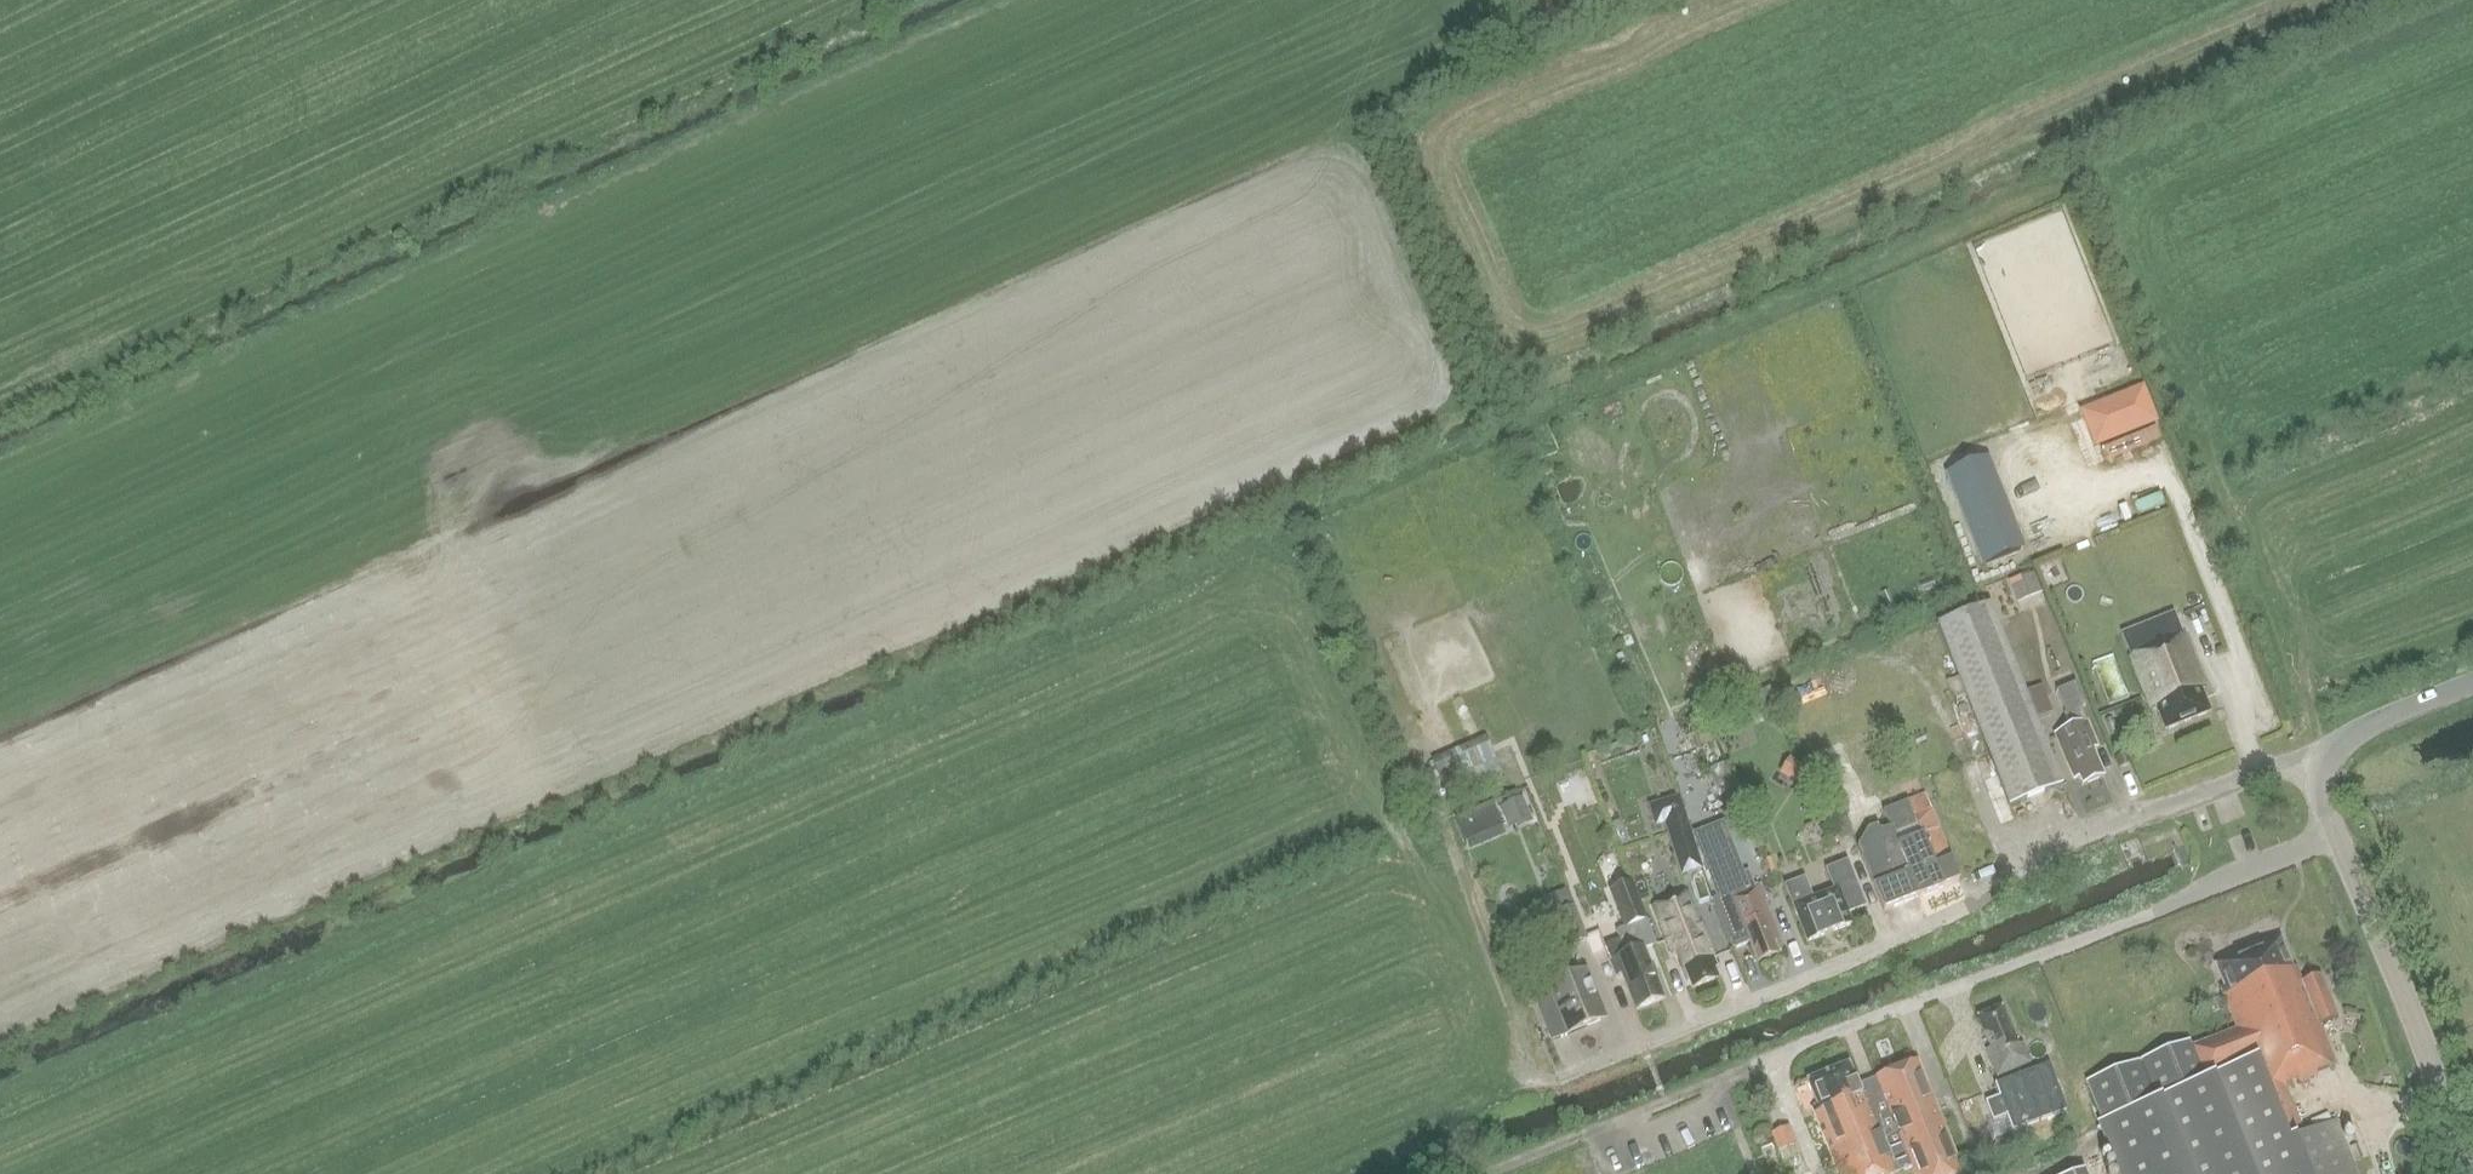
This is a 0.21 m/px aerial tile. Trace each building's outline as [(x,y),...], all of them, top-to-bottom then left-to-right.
[(2140,389),(2084,410),(2095,439),(2151,418),(2140,389)] [(1986,460),(1951,474),(1987,564),(2021,550),(1986,460)] [(2043,593),(2036,572),(2011,582),(2019,602),(2043,593)] [(2010,805),(2063,784),(1990,603),(1937,624),(2010,805)] [(2165,731),(2211,712),(2202,690),(2206,688),(2185,637),(2187,637),(2186,635),(2131,657),(2152,710),(2156,708),(2165,731)] [(2098,747),(2092,733),(2073,688),(2059,693),(2069,716),(2073,714),(2077,725),(2056,734),(2075,779),(2080,777),(2083,785),(2104,776),(2093,749),(2098,747)] [(1710,728),(1704,711),(1687,718),(1693,735),(1710,728)] [(1502,770),(1487,737),(1433,760),(1448,794),(1502,770)] [(1513,759),(1507,746),(1500,749),(1506,762),(1513,759)] [(2120,770),(2130,766),(2126,756),(2116,760),(2120,770)] [(1813,773),(1800,765),(1790,780),(1803,789),(1813,773)] [(1558,791),(1580,784),(1575,769),(1553,776),(1558,791)] [(1677,795),(1651,804),(1656,820),(1665,817),(1682,871),(1700,865),(1677,795)] [(1925,796),(1885,812),(1891,828),(1880,832),(1878,827),(1867,831),(1858,847),(1884,911),(1919,897),(1919,898),(1944,889),(1944,887),(1960,881),(1925,796)] [(1523,798),(1507,805),(1516,824),(1531,817),(1523,798)] [(1492,802),(1455,817),(1469,849),(1506,834),(1492,802)] [(1869,816),(1864,803),(1847,809),(1852,823),(1869,816)] [(1766,902),(1768,901),(1762,884),(1748,890),(1728,838),(1702,848),(1720,895),(1715,897),(1734,949),(1751,942),(1758,962),(1779,954),(1775,944),(1781,941),(1766,902)] [(1849,914),(1866,907),(1848,861),(1827,869),(1835,890),(1813,898),(1805,878),(1785,886),(1807,942),(1853,924),(1849,914)] [(1644,949),(1657,944),(1632,882),(1611,890),(1626,927),(1617,931),(1620,939),(1605,945),(1611,960),(1617,976),(1622,973),(1636,1010),(1664,999),(1644,949)] [(1673,953),(1679,950),(1694,987),(1715,979),(1711,969),(1718,966),(1689,894),(1655,908),(1673,953)] [(1588,940),(1575,907),(1558,913),(1571,947),(1588,940)] [(2305,1134),(2287,1088),(2318,1076),(2316,1073),(2335,1065),(2319,1025),(2337,1018),(2326,991),(2327,991),(2321,975),(2302,982),(2297,968),(2292,970),(2281,941),(2218,966),(2226,987),(2221,989),(2237,1029),(2191,1047),(2205,1082),(2251,1063),(2264,1096),(2253,1101),(2271,1148),(2305,1134)] [(1574,1036),(1573,1032),(1574,1031),(1606,1019),(1586,969),(1576,973),(1572,964),(1550,971),(1553,982),(1547,986),(1554,999),(1536,1005),(1557,1043),(1574,1036)] [(1999,1076),(2031,1062),(2023,1044),(2019,1045),(2003,1007),(1978,1017),(1991,1049),(1987,1050),(1999,1076)] [(2305,1134),(2271,1148),(2253,1101),(2264,1096),(2251,1063),(2205,1082),(2191,1047),(2189,1042),(2088,1082),(2124,1173),(2356,1173),(2335,1122),(2305,1134)] [(1876,1078),(1880,1086),(1862,1094),(1849,1063),(1807,1080),(1794,1085),(1805,1111),(1813,1108),(1839,1173),(1837,1173),(1894,1173),(1912,1167),(1915,1173),(1962,1173),(1963,1173),(1918,1061),(1876,1078)] [(1999,1094),(1986,1099),(1994,1122),(2008,1117),(2013,1130),(2067,1110),(2050,1064),(1996,1085),(1999,1094)] [(1784,1163),(1789,1161),(1790,1164),(1792,1167),(1794,1168),(1797,1168),(1799,1166),(1800,1164),(1800,1161),(1798,1157),(1800,1156),(1788,1126),(1772,1133),(1784,1163)]
